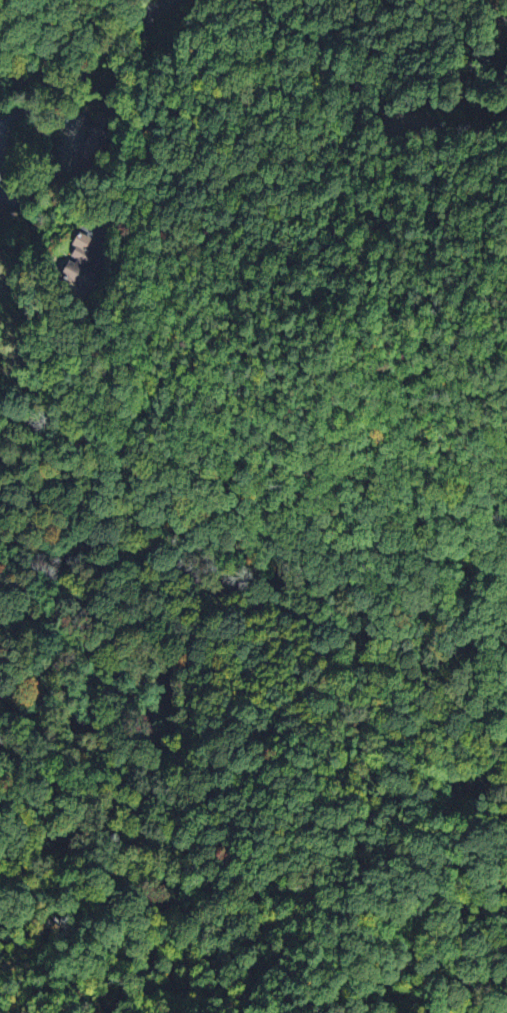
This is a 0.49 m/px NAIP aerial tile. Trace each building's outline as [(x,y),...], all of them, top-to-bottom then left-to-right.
[(90,291),(97,275),(83,269),(90,252),(83,250),(89,238),(75,232),(69,245),(73,246),(68,259),(66,258),(58,277),(90,291)]
